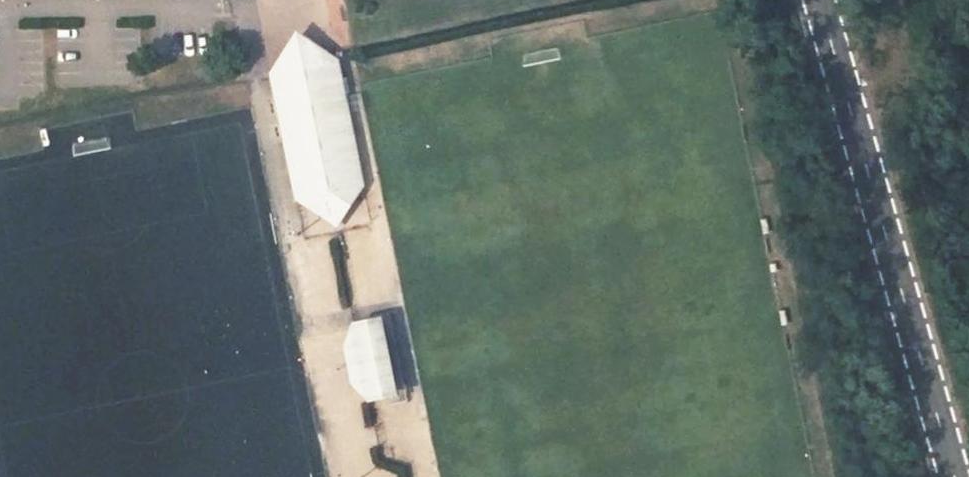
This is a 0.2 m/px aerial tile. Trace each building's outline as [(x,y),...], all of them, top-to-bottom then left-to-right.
[(313,204),(334,218),(348,197),(347,190),(362,186),(337,63),(334,64),(333,60),(312,46),(293,50),(281,69),(282,74),(271,77),(296,200),(312,196),(313,204)] [(351,386),(368,402),(405,395),(390,321),(353,329),(344,350),(356,348),(364,384),(351,386)]
